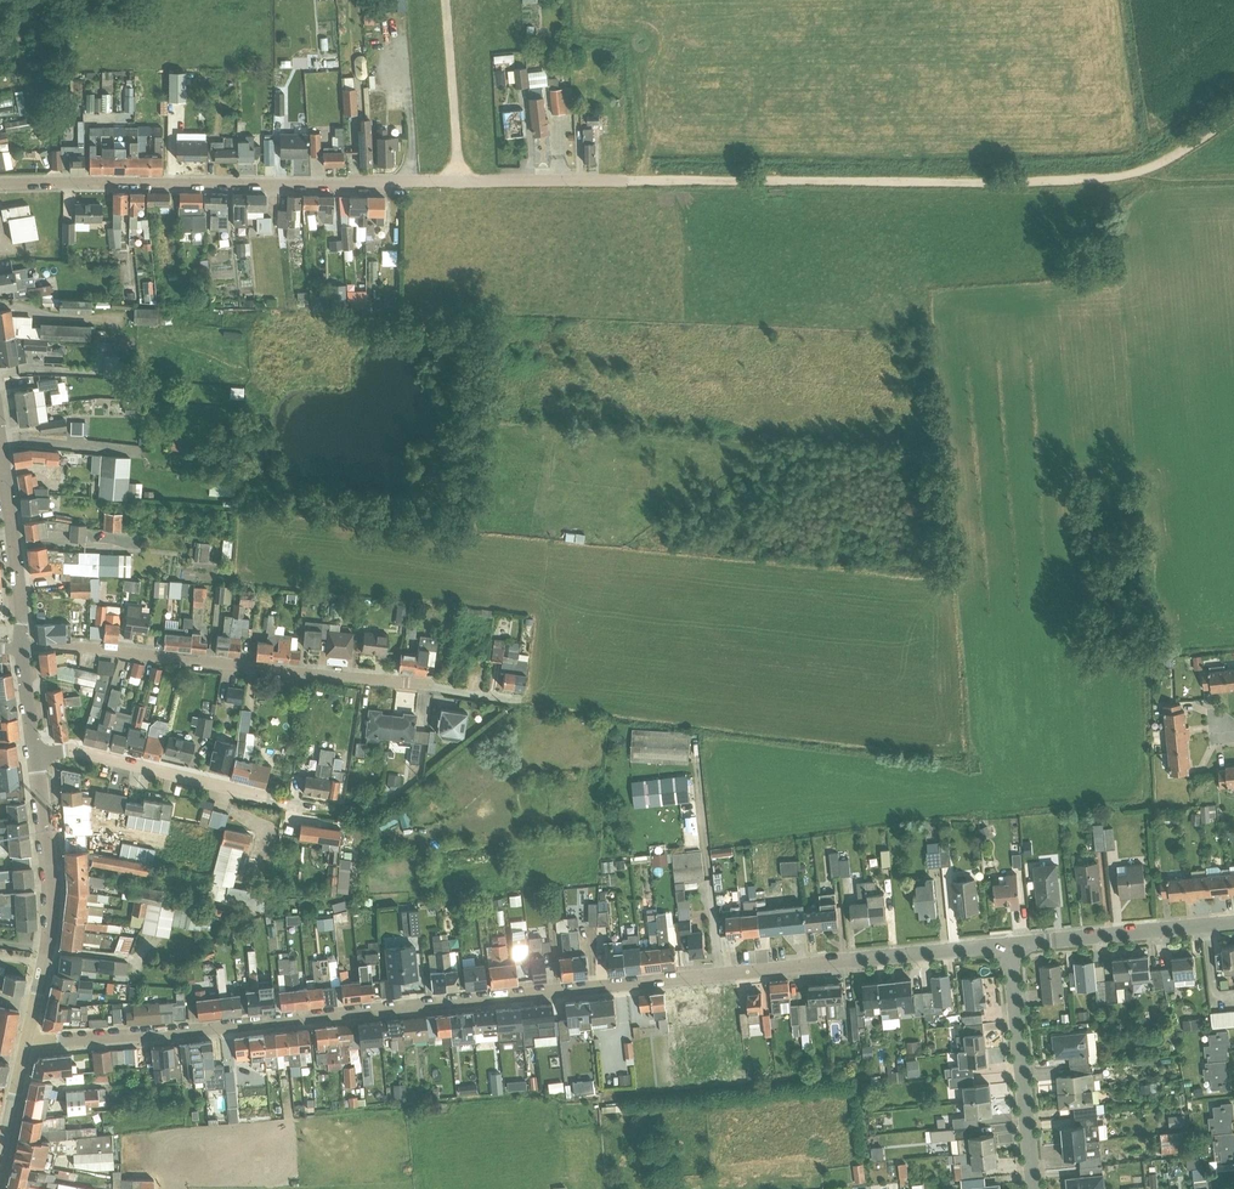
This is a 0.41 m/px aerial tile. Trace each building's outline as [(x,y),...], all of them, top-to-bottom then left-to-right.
[(406,0),(397,0),(398,12),(407,12),(406,0)] [(51,22),(29,24),(30,32),(52,29),(51,22)] [(510,52),(490,49),(489,60),(508,62),(510,52)] [(356,58),(356,59),(357,73),(357,74),(357,75),(358,75),(359,76),(360,76),(361,76),(362,76),(363,76),(364,76),(365,75),(366,75),(366,74),(367,74),(367,73),(366,58),(366,57),(365,57),(365,56),(364,56),(364,55),(363,55),(362,55),(361,55),(360,55),(359,55),(358,55),(358,56),(357,56),(357,57),(356,58)] [(530,87),(527,67),(515,69),(518,88),(526,87),(530,87)] [(186,84),(186,72),(169,72),(169,84),(169,102),(177,102),(185,102),(186,84)] [(343,90),(355,89),(355,76),(342,77),(343,90)] [(546,118),(542,88),(529,89),(530,97),(534,123),(535,135),(550,133),(548,118),(546,118)] [(566,113),(563,88),(560,89),(551,90),(554,114),(566,113)] [(124,89),(125,114),(133,114),(133,98),(134,98),(133,89),(124,89)] [(355,89),(343,90),(345,114),(357,113),(355,89)] [(284,93),(276,93),(276,114),(284,114),(284,93)] [(17,96),(20,116),(28,114),(25,95),(17,96)] [(8,111),(6,102),(0,104),(0,113),(8,111)] [(524,109),(504,111),(506,138),(525,136),(524,120),(525,120),(524,109)] [(600,116),(588,117),(588,125),(600,125),(600,116)] [(5,123),(6,131),(36,127),(35,118),(5,123)] [(361,165),(373,165),(371,119),(362,120),(362,130),(359,130),(361,165)] [(79,146),(61,146),(61,150),(62,169),(70,169),(70,173),(84,173),(84,150),(84,143),(84,130),(84,127),(84,123),(78,123),(78,127),(79,143),(79,146)] [(101,134),(102,127),(90,126),(89,172),(92,172),(92,173),(102,173),(102,154),(96,154),(96,134),(101,134)] [(333,147),(323,148),(323,153),(324,166),(343,166),(343,153),(344,153),(344,129),(335,129),(335,138),(333,138),(333,147)] [(392,149),(398,149),(397,137),(387,138),(387,129),(378,129),(379,165),(392,165),(392,149)] [(585,163),(598,162),(597,145),(594,145),(593,130),(584,130),(585,163)] [(138,142),(138,155),(138,174),(150,174),(150,155),(145,155),(145,134),(138,134),(138,138),(138,142)] [(177,134),(177,141),(177,158),(207,159),(207,149),(207,148),(207,134),(177,134)] [(320,134),(311,134),(311,157),(321,156),(320,134)] [(307,136),(280,135),(280,157),(288,157),(288,156),(307,157),(307,136)] [(238,141),(238,160),(255,160),(255,154),(261,154),(261,146),(255,146),(254,136),(246,136),(246,141),(238,141)] [(157,155),(150,155),(150,174),(159,174),(159,173),(162,173),(162,143),(162,137),(155,137),(155,153),(157,153),(157,155)] [(238,160),(238,141),(238,138),(224,138),(224,142),(212,142),(212,150),(209,150),(210,161),(238,160)] [(266,165),(274,165),(274,139),(265,139),(266,165)] [(132,155),(126,155),(126,174),(138,174),(138,155),(138,142),(130,142),(130,152),(132,152),(132,155)] [(102,148),(102,154),(102,173),(114,173),(114,148),(102,148)] [(126,148),(114,148),(114,173),(126,174),(126,155),(126,154),(126,148)] [(61,150),(52,150),(53,169),(62,169),(61,150)] [(8,153),(7,153),(1,152),(0,152),(0,169),(1,168),(11,166),(8,153)] [(128,193),(114,193),(113,228),(116,248),(121,247),(121,213),(127,213),(128,193)] [(130,193),(130,215),(130,227),(137,227),(138,215),(138,207),(145,207),(145,194),(130,193)] [(170,194),(148,194),(148,206),(161,206),(161,212),(170,212),(170,211),(170,194)] [(181,194),(179,194),(179,214),(179,216),(181,216),(181,232),(192,232),(193,241),(202,240),(205,231),(206,231),(206,229),(206,224),(206,216),(203,206),(202,206),(202,194),(192,194),(182,194),(181,194)] [(216,194),(206,194),(206,207),(206,210),(211,210),(211,223),(211,229),(219,229),(220,229),(220,231),(229,231),(229,206),(227,206),(227,194),(216,194)] [(249,218),(248,195),(248,194),(234,194),(234,222),(235,222),(235,226),(249,226),(249,218)] [(267,195),(248,195),(249,218),(258,218),(258,232),(273,232),(273,218),(265,218),(265,210),(267,210),(267,195)] [(301,196),(289,196),(288,210),(279,210),(279,227),(288,227),(287,238),(295,239),(295,234),(300,235),(300,228),(295,228),(296,209),(301,209),(301,196)] [(318,209),(318,197),(304,196),(303,208),(310,208),(310,214),(318,214),(318,209)] [(334,223),(334,197),(318,197),(318,209),(318,214),(323,223),(334,223)] [(349,215),(341,215),(342,226),(352,225),(352,226),(368,226),(368,225),(368,223),(368,216),(368,197),(350,197),(349,215)] [(385,197),(368,197),(368,216),(377,216),(377,225),(384,226),(385,197)] [(102,205),(76,204),(76,220),(90,220),(101,221),(102,205)] [(31,215),(30,205),(2,210),(4,219),(9,219),(13,242),(25,240),(26,250),(33,248),(32,239),(38,238),(34,214),(31,215)] [(74,243),(74,225),(63,225),(63,243),(74,243)] [(352,225),(342,226),(343,240),(344,249),(353,249),(354,249),(352,226),(352,225)] [(368,225),(368,226),(367,253),(375,253),(375,250),(375,234),(375,225),(368,225)] [(343,240),(330,241),(331,251),(344,249),(343,240)] [(245,243),(236,243),(237,255),(246,255),(245,243)] [(390,263),(390,248),(376,248),(376,263),(390,263)] [(353,249),(344,249),(345,259),(353,259),(353,249)] [(0,275),(0,291),(7,290),(7,291),(13,290),(13,292),(29,289),(35,288),(33,277),(28,278),(26,268),(12,270),(13,273),(0,275)] [(35,288),(29,289),(30,298),(53,294),(52,285),(35,288)] [(346,285),(331,285),(331,308),(346,307),(346,285)] [(153,288),(144,289),(145,302),(154,301),(153,288)] [(367,290),(347,289),(348,300),(351,300),(351,310),(366,310),(367,290)] [(301,304),(308,303),(308,292),(298,292),(299,300),(300,300),(301,304)] [(92,313),(92,301),(60,300),(60,299),(43,298),(43,306),(60,306),(59,312),(92,313)] [(385,309),(396,309),(396,299),(385,298),(385,309)] [(324,299),(312,300),(313,310),(325,309),(324,299)] [(134,324),(157,324),(157,323),(173,324),(173,316),(165,316),(165,308),(157,308),(135,307),(134,324)] [(15,337),(49,338),(105,341),(105,338),(106,335),(106,330),(96,330),(96,326),(90,326),(90,325),(41,323),(41,327),(31,327),(32,317),(13,316),(12,310),(0,311),(0,339),(15,337)] [(0,339),(0,366),(19,363),(27,362),(25,350),(48,351),(48,344),(49,339),(41,339),(15,337),(0,339)] [(105,356),(104,364),(119,365),(119,357),(105,356)] [(24,390),(15,392),(18,409),(36,406),(45,405),(43,391),(50,390),(51,394),(59,393),(57,379),(38,380),(39,386),(33,387),(23,389),(24,390)] [(232,387),(231,398),(244,399),(244,388),(232,387)] [(136,404),(126,404),(125,414),(135,414),(136,404)] [(45,405),(18,409),(21,426),(38,424),(38,423),(41,423),(48,422),(45,405)] [(65,420),(48,422),(41,423),(42,434),(67,435),(65,420)] [(71,422),(71,435),(82,435),(83,422),(71,422)] [(172,449),(182,451),(184,440),(174,438),(172,449)] [(59,453),(32,451),(14,453),(16,466),(33,463),(32,459),(46,460),(46,463),(58,464),(59,453)] [(101,455),(99,485),(99,497),(127,499),(128,485),(130,457),(101,455)] [(92,464),(91,472),(99,473),(99,464),(92,464)] [(21,496),(21,497),(23,497),(37,496),(48,496),(48,495),(48,488),(38,487),(36,475),(33,475),(32,473),(17,475),(21,496)] [(141,500),(142,486),(128,485),(127,499),(141,500)] [(49,507),(49,506),(50,496),(48,496),(37,496),(23,497),(21,497),(23,513),(39,512),(38,507),(49,507)] [(121,530),(122,515),(106,514),(105,529),(121,530)] [(72,523),(73,517),(57,515),(56,520),(72,523)] [(60,522),(46,520),(25,523),(25,524),(27,539),(41,537),(47,536),(46,529),(71,530),(71,541),(85,542),(86,525),(81,524),(72,524),(60,522)] [(566,533),(565,541),(584,544),(586,535),(566,533)] [(218,535),(215,553),(224,554),(227,536),(218,535)] [(211,544),(197,542),(194,561),(209,562),(211,544)] [(29,549),(28,549),(32,575),(50,573),(56,573),(66,574),(70,574),(100,576),(100,575),(100,553),(79,553),(59,552),(59,550),(46,549),(46,547),(29,549)] [(131,554),(100,553),(100,575),(130,576),(131,554)] [(91,597),(91,590),(91,577),(91,576),(70,575),(71,581),(71,597),(91,597)] [(99,577),(91,577),(91,590),(98,590),(99,590),(99,577)] [(148,594),(163,595),(163,579),(149,578),(148,594)] [(124,580),(123,590),(126,590),(128,590),(131,591),(132,581),(124,580)] [(169,594),(169,598),(181,599),(181,596),(182,583),(182,582),(170,581),(170,586),(169,594)] [(225,588),(217,587),(215,603),(223,604),(225,588)] [(195,588),(194,596),(195,596),(194,606),(204,607),(204,601),(201,601),(202,597),(207,598),(207,589),(195,588)] [(230,641),(228,655),(240,656),(242,637),(241,637),(243,628),(249,628),(250,619),(243,618),(245,605),(253,607),(255,593),(237,591),(233,617),(230,636),(231,636),(230,642),(230,641)] [(288,593),(287,602),(295,603),(297,595),(288,593)] [(374,606),(372,600),(365,602),(367,609),(374,606)] [(120,615),(121,607),(91,604),(91,617),(97,618),(96,626),(105,627),(104,640),(117,642),(120,615)] [(399,604),(398,614),(406,615),(407,605),(399,604)] [(127,606),(123,638),(132,639),(133,633),(148,634),(150,615),(141,613),(141,607),(127,606)] [(461,607),(459,616),(469,617),(470,614),(480,616),(481,610),(470,609),(461,607)] [(480,616),(480,617),(493,619),(494,612),(481,610),(480,616)] [(45,611),(37,612),(37,621),(45,621),(45,611)] [(274,633),(277,616),(269,615),(266,632),(274,633)] [(230,636),(233,617),(225,616),(223,636),(218,636),(216,653),(228,655),(230,641),(230,642),(231,636),(230,636)] [(184,629),(180,629),(177,649),(191,651),(193,632),(194,619),(185,618),(184,629)] [(322,630),(323,624),(306,622),(303,646),(310,647),(309,653),(320,654),(321,638),(322,630)] [(35,624),(37,642),(55,642),(71,643),(71,623),(35,624)] [(322,630),(321,638),(329,639),(327,654),(351,657),(353,634),(340,632),(329,631),(330,624),(323,624),(322,630)] [(416,638),(417,626),(407,625),(406,637),(416,638)] [(166,638),(165,646),(164,648),(177,649),(180,629),(173,628),(167,627),(166,638)] [(193,632),(191,651),(206,652),(207,642),(200,641),(201,633),(193,632)] [(386,659),(389,634),(364,632),(362,652),(378,654),(377,658),(386,659)] [(273,643),(272,660),(299,664),(299,663),(301,651),(291,649),(293,636),(283,635),(274,634),(274,637),(273,643)] [(421,635),(418,655),(416,674),(426,675),(430,651),(437,651),(438,638),(421,635)] [(272,660),(273,643),(273,637),(268,637),(267,643),(258,642),(257,659),(272,660)] [(519,659),(519,654),(520,643),(510,641),(508,656),(503,656),(505,641),(495,639),(492,661),(502,662),(501,671),(504,672),(502,688),(513,689),(519,659)] [(55,651),(39,653),(42,674),(46,673),(58,672),(58,678),(95,686),(97,678),(98,674),(78,669),(67,667),(57,668),(57,662),(64,661),(63,654),(56,655),(55,651)] [(401,655),(399,672),(416,674),(418,655),(401,653),(400,655),(401,655)] [(519,659),(513,689),(524,691),(529,655),(519,654),(519,659)] [(1202,656),(1194,657),(1195,670),(1203,669),(1202,656)] [(1174,658),(1152,658),(1152,669),(1175,669),(1174,658)] [(144,665),(135,662),(132,676),(141,678),(144,665)] [(164,669),(153,667),(150,680),(161,682),(164,669)] [(1228,690),(1233,690),(1233,669),(1226,670),(1228,690)] [(1225,670),(1210,672),(1202,673),(1204,690),(1212,689),(1212,692),(1228,690),(1226,670),(1225,670)] [(1,724),(1,720),(7,719),(7,720),(18,719),(15,695),(12,674),(0,675),(0,724),(1,724)] [(88,721),(83,742),(84,742),(107,747),(112,728),(113,725),(117,710),(122,692),(113,689),(107,710),(101,708),(105,693),(108,681),(97,678),(95,686),(95,688),(97,689),(97,690),(93,705),(88,721)] [(92,696),(94,688),(81,685),(79,693),(92,696)] [(228,686),(226,702),(242,704),(244,689),(228,686)] [(63,707),(67,707),(67,706),(81,705),(80,696),(65,698),(66,698),(62,698),(61,691),(62,691),(62,690),(47,692),(47,693),(48,693),(52,722),(51,722),(51,723),(54,723),(57,740),(55,740),(55,741),(69,739),(67,721),(65,721),(63,707)] [(299,695),(295,720),(302,721),(305,696),(299,695)] [(1166,729),(1186,727),(1185,711),(1182,712),(1181,704),(1163,706),(1166,729)] [(133,714),(123,751),(124,752),(124,750),(129,752),(128,753),(142,756),(147,730),(150,721),(142,719),(145,707),(135,705),(135,706),(133,714)] [(390,740),(392,715),(382,714),(383,710),(368,709),(365,737),(367,737),(366,741),(380,742),(381,739),(390,740)] [(438,717),(437,724),(439,724),(438,732),(440,734),(442,738),(457,740),(464,735),(467,713),(441,709),(440,717),(438,717)] [(115,733),(111,748),(123,751),(133,714),(117,710),(113,725),(112,728),(117,730),(116,733),(115,733)] [(240,731),(238,753),(231,778),(238,780),(238,782),(245,783),(245,782),(266,787),(271,767),(243,760),(245,751),(253,752),(255,733),(248,732),(251,711),(243,710),(240,730),(240,731)] [(392,715),(390,740),(398,740),(398,745),(411,746),(409,763),(420,764),(423,743),(428,744),(429,731),(416,730),(418,714),(403,712),(403,716),(392,715)] [(199,717),(196,734),(210,736),(213,720),(199,717)] [(149,736),(144,756),(161,761),(163,747),(167,730),(169,721),(161,719),(158,718),(151,724),(149,736)] [(7,720),(7,726),(0,727),(0,740),(20,738),(18,719),(7,720)] [(1186,727),(1166,729),(1168,753),(1189,751),(1187,738),(1191,738),(1190,727),(1186,727)] [(632,730),(631,762),(689,765),(691,733),(632,730)] [(430,731),(427,752),(435,753),(436,742),(434,742),(435,731),(430,731)] [(170,736),(166,753),(191,759),(195,743),(170,736)] [(211,759),(209,768),(230,773),(237,745),(216,739),(214,746),(210,758),(211,759)] [(357,742),(355,757),(365,758),(367,744),(357,742)] [(18,755),(17,744),(0,746),(0,756),(18,755)] [(303,793),(328,796),(334,751),(320,749),(316,776),(306,775),(303,788),(304,788),(303,793)] [(344,753),(334,751),(328,796),(337,798),(340,781),(343,782),(345,772),(341,772),(344,753)] [(1189,751),(1168,753),(1170,776),(1188,774),(1187,767),(1190,767),(1189,751)] [(0,756),(0,766),(19,764),(18,755),(0,756)] [(310,766),(311,757),(304,756),(303,765),(310,766)] [(7,801),(25,799),(22,763),(19,764),(0,766),(0,801),(7,801)] [(1226,767),(1226,770),(1219,771),(1220,788),(1233,787),(1233,766),(1226,767)] [(124,811),(126,802),(127,797),(96,791),(95,796),(82,794),(80,773),(63,769),(61,770),(63,803),(83,802),(124,811)] [(389,774),(387,785),(390,786),(390,789),(396,790),(396,787),(400,787),(401,776),(389,774)] [(688,774),(632,780),(635,810),(691,805),(688,774)] [(9,819),(9,821),(12,821),(28,820),(28,819),(27,819),(26,813),(27,813),(27,811),(26,811),(26,808),(26,807),(26,806),(25,806),(25,800),(26,800),(25,799),(7,801),(0,801),(0,820),(9,819)] [(126,802),(124,811),(171,820),(174,805),(144,799),(143,805),(126,802)] [(208,826),(212,810),(215,802),(208,801),(200,800),(199,806),(204,807),(199,824),(208,826)] [(1209,806),(1201,806),(1202,823),(1210,823),(1210,818),(1216,817),(1216,807),(1209,807),(1209,806)] [(212,810),(208,826),(225,829),(229,814),(212,810)] [(1192,813),(1191,825),(1199,825),(1200,813),(1192,813)] [(9,819),(0,820),(0,831),(9,830),(9,836),(30,837),(28,820),(12,821),(9,821),(9,819)] [(1106,851),(1104,829),(1103,824),(1094,825),(1096,851),(1106,851)] [(317,840),(319,827),(300,825),(298,837),(317,840)] [(988,826),(980,829),(984,838),(991,834),(988,826)] [(89,852),(93,853),(111,857),(108,827),(69,827),(71,851),(89,850),(89,852)] [(319,827),(317,840),(323,841),(322,850),(329,850),(328,863),(329,864),(326,895),(336,895),(341,840),(339,839),(340,830),(319,827)] [(1104,829),(1106,851),(1116,850),(1114,828),(1104,829)] [(220,847),(214,873),(209,898),(225,902),(225,904),(264,911),(267,894),(233,887),(243,849),(247,850),(251,835),(225,829),(224,834),(220,847)] [(0,836),(0,844),(1,844),(9,844),(10,855),(13,855),(15,869),(32,868),(30,855),(32,855),(30,837),(9,836),(0,836)] [(1032,842),(1024,842),(1025,855),(1033,855),(1032,842)] [(942,867),(940,845),(940,843),(928,844),(928,852),(927,852),(928,868),(942,867)] [(940,845),(942,867),(952,866),(949,844),(940,845)] [(732,848),(711,850),(712,857),(733,855),(732,848)] [(138,862),(149,864),(152,851),(143,849),(138,862)] [(89,850),(71,851),(66,852),(67,876),(89,875),(88,864),(92,865),(93,853),(89,852),(89,850)] [(890,850),(881,851),(882,869),(891,868),(890,850)] [(1007,863),(1016,863),(1016,850),(1008,850),(1007,863)] [(673,854),(674,862),(676,885),(698,882),(705,881),(702,851),(673,854)] [(1102,866),(1110,864),(1107,851),(1099,853),(1102,866)] [(839,853),(841,877),(851,876),(849,852),(839,853)] [(93,853),(92,865),(118,870),(117,873),(150,879),(152,865),(149,864),(138,862),(111,857),(93,853)] [(651,856),(652,862),(652,867),(669,865),(669,863),(674,862),(673,854),(672,853),(651,856)] [(841,877),(839,853),(830,854),(832,878),(841,877)] [(871,854),(863,855),(865,863),(873,862),(871,854)] [(652,862),(651,856),(631,858),(632,864),(652,862)] [(200,868),(207,870),(210,861),(203,859),(200,868)] [(340,859),(337,893),(348,894),(351,860),(340,859)] [(625,860),(616,861),(617,869),(626,868),(625,860)] [(801,873),(800,865),(799,860),(781,862),(782,878),(801,876),(801,873)] [(614,862),(602,863),(603,873),(615,872),(614,862)] [(1098,863),(1075,865),(1077,883),(1082,882),(1084,901),(1101,900),(1098,863)] [(1056,864),(1034,866),(1038,906),(1060,904),(1056,864)] [(1143,864),(1117,866),(1120,898),(1146,896),(1143,864)] [(1207,870),(1210,896),(1222,895),(1222,898),(1233,897),(1233,894),(1230,869),(1221,870),(1218,867),(1207,868),(1207,870)] [(15,869),(0,871),(0,881),(14,880),(15,886),(35,884),(33,868),(32,868),(15,869)] [(1184,878),(1186,899),(1186,902),(1198,901),(1197,898),(1210,896),(1207,870),(1192,872),(1193,877),(1184,878)] [(722,872),(714,873),(716,891),(724,890),(722,872)] [(1186,899),(1184,878),(1183,872),(1169,874),(1169,880),(1161,881),(1163,898),(1170,897),(1170,900),(1186,899)] [(958,881),(953,881),(956,914),(978,912),(975,879),(966,880),(966,874),(958,875),(958,881)] [(1007,883),(994,884),(996,905),(1011,904),(1011,909),(1020,908),(1018,874),(1007,875),(1007,883)] [(89,875),(67,876),(68,890),(89,893),(89,883),(91,883),(91,887),(108,890),(109,886),(112,886),(114,879),(91,875),(89,875)] [(926,879),(913,880),(916,909),(919,909),(920,918),(937,916),(934,880),(926,880),(926,879)] [(698,882),(676,885),(678,901),(686,900),(685,890),(699,888),(698,882)] [(871,924),(867,882),(857,883),(859,903),(851,903),(854,926),(854,925),(870,923),(870,924),(871,924)] [(867,882),(871,924),(871,922),(874,922),(874,924),(888,923),(885,894),(877,894),(876,882),(867,882)] [(135,900),(160,905),(163,890),(131,884),(130,889),(124,888),(122,898),(135,900)] [(741,915),(744,936),(761,935),(756,892),(756,887),(749,888),(750,902),(745,903),(746,914),(741,915)] [(67,904),(103,909),(104,902),(108,903),(109,896),(89,893),(68,890),(66,903),(67,904)] [(765,891),(756,892),(761,935),(798,931),(806,930),(807,930),(805,911),(804,905),(767,909),(765,891)] [(6,905),(12,905),(13,918),(17,918),(17,927),(36,928),(36,917),(37,917),(35,892),(4,894),(4,893),(0,893),(0,905),(6,905)] [(542,892),(534,893),(536,911),(544,910),(542,892)] [(821,909),(823,928),(839,927),(836,894),(820,895),(821,909)] [(497,895),(487,897),(488,903),(498,902),(497,895)] [(329,908),(342,904),(340,896),(327,900),(329,908)] [(521,896),(510,897),(511,908),(522,906),(521,896)] [(160,905),(135,900),(130,925),(143,927),(142,931),(170,937),(172,925),(201,931),(201,928),(210,930),(213,916),(160,905)] [(686,900),(678,901),(682,937),(687,936),(687,942),(689,941),(691,957),(705,955),(703,931),(692,932),(691,916),(690,916),(689,907),(690,907),(689,900),(686,900)] [(598,913),(598,927),(610,926),(608,901),(598,902),(598,913)] [(64,919),(102,923),(103,909),(67,904),(66,903),(64,919)] [(598,927),(598,913),(596,913),(597,905),(588,905),(588,927),(598,927)] [(209,906),(207,911),(221,916),(223,911),(209,906)] [(744,936),(741,915),(740,907),(731,908),(732,911),(725,911),(726,929),(728,929),(729,938),(730,938),(744,936)] [(640,940),(643,971),(663,969),(657,915),(657,909),(648,910),(651,939),(640,940)] [(805,911),(807,930),(823,928),(821,909),(805,911)] [(418,911),(402,912),(404,936),(420,935),(418,911)] [(281,921),(293,921),(293,912),(281,912),(281,921)] [(657,915),(663,969),(685,967),(683,950),(676,951),(673,927),(668,928),(666,914),(657,915)] [(332,918),(317,920),(318,931),(333,930),(332,918)] [(568,919),(574,979),(587,977),(586,967),(587,967),(586,955),(581,955),(577,918),(568,919)] [(63,927),(84,930),(85,929),(120,933),(121,925),(102,923),(64,919),(63,927)] [(574,979),(568,919),(556,920),(557,934),(561,933),(563,958),(559,958),(561,980),(574,979)] [(516,963),(516,964),(531,963),(528,939),(526,921),(511,922),(516,963)] [(275,926),(268,926),(270,938),(277,937),(275,926)] [(84,930),(63,927),(61,947),(82,949),(83,942),(100,945),(102,933),(84,930)] [(120,935),(114,952),(128,954),(134,937),(120,935)] [(446,992),(440,935),(433,936),(435,954),(429,955),(433,993),(446,992)] [(440,935),(446,992),(466,989),(464,975),(458,975),(456,952),(450,953),(448,935),(440,935)] [(623,942),(627,973),(643,971),(640,940),(640,935),(630,936),(630,940),(623,941),(623,942)] [(490,973),(491,987),(503,986),(498,937),(491,938),(492,947),(487,948),(490,973)] [(498,937),(503,986),(518,984),(516,964),(516,963),(508,963),(506,937),(498,937)] [(528,939),(531,963),(533,982),(546,981),(544,953),(542,943),(542,937),(528,939)] [(458,939),(449,940),(450,949),(459,948),(458,939)] [(359,969),(362,1001),(374,999),(371,964),(379,964),(378,942),(368,943),(368,949),(357,950),(359,969)] [(542,943),(544,953),(551,952),(550,942),(542,943)] [(627,973),(623,942),(615,943),(615,942),(604,943),(606,959),(608,959),(610,975),(627,973)] [(213,945),(200,956),(201,961),(215,957),(213,945)] [(388,980),(380,981),(381,998),(401,996),(399,981),(418,979),(415,946),(386,949),(388,980)] [(1222,948),(1223,953),(1216,954),(1217,970),(1224,969),(1225,974),(1233,973),(1233,947),(1222,948)] [(239,994),(242,1014),(261,1012),(258,983),(255,951),(247,952),(252,991),(239,992),(239,994)] [(273,992),(275,1010),(295,1008),(290,960),(289,953),(279,954),(279,959),(278,960),(280,975),(278,975),(280,991),(273,992)] [(58,969),(58,975),(73,978),(79,979),(80,972),(80,969),(80,965),(98,967),(97,971),(97,972),(113,974),(114,973),(126,975),(128,962),(62,955),(58,969)] [(1131,958),(1133,982),(1151,980),(1152,990),(1165,989),(1161,970),(1150,971),(1149,957),(1131,958)] [(1161,970),(1165,989),(1165,991),(1176,990),(1175,980),(1196,978),(1195,961),(1194,961),(1193,957),(1172,959),(1173,969),(1161,970)] [(464,975),(466,989),(491,987),(490,973),(485,974),(484,964),(475,965),(474,958),(462,960),(464,975)] [(1106,981),(1108,1003),(1135,1001),(1133,982),(1131,958),(1114,960),(1115,980),(1106,981)] [(319,960),(324,1005),(343,1003),(340,976),(330,977),(328,959),(319,960)] [(290,960),(295,1008),(309,1007),(307,988),(300,989),(297,960),(290,960)] [(307,988),(309,1007),(324,1005),(319,960),(313,961),(315,980),(307,981),(307,988)] [(1096,982),(1095,967),(1094,962),(1086,963),(1083,963),(1075,964),(1076,972),(1070,972),(1071,989),(1077,989),(1077,992),(1098,990),(1099,1004),(1108,1003),(1106,981),(1105,981),(1096,982)] [(340,976),(343,1003),(362,1001),(359,969),(345,971),(344,965),(339,966),(340,976)] [(1060,965),(1041,967),(1044,1003),(1064,1001),(1060,965)] [(23,994),(26,978),(4,974),(5,967),(0,966),(0,989),(23,994)] [(1096,982),(1105,981),(1104,966),(1095,967),(1096,982)] [(219,997),(222,1017),(242,1014),(239,994),(228,996),(224,967),(216,968),(219,997)] [(194,974),(187,974),(188,985),(195,984),(194,974)] [(52,985),(70,990),(73,978),(58,975),(54,975),(52,985)] [(923,993),(925,1015),(926,1021),(935,1020),(934,1014),(944,1014),(943,1007),(952,1006),(949,976),(932,978),(934,992),(923,993)] [(70,990),(78,991),(80,980),(79,979),(73,978),(70,990)] [(101,978),(100,989),(109,989),(109,979),(101,978)] [(981,978),(964,979),(967,1008),(987,1006),(985,995),(984,996),(981,978)] [(78,991),(80,992),(92,994),(93,981),(80,980),(78,991)] [(896,985),(898,1005),(905,1004),(906,1013),(915,1012),(916,1016),(925,1015),(923,993),(913,994),(912,980),(896,982),(896,985)] [(1228,980),(1220,981),(1221,990),(1229,989),(1228,980)] [(258,983),(261,1012),(275,1010),(273,992),(272,981),(258,983)] [(802,1036),(799,1005),(791,1006),(789,981),(770,983),(773,1013),(782,1013),(781,1003),(790,1002),(791,1013),(792,1026),(793,1026),(794,1037),(802,1036)] [(879,983),(882,1014),(883,1030),(901,1028),(898,1005),(896,985),(892,986),(892,982),(879,983)] [(856,1007),(858,1028),(866,1028),(865,1021),(871,1020),(870,1015),(882,1014),(879,983),(864,985),(866,1000),(856,1001),(856,1007)] [(825,985),(828,1015),(828,1019),(846,1018),(848,1041),(859,1040),(858,1028),(856,1007),(847,1008),(846,995),(843,995),(842,984),(825,985)] [(59,999),(59,1001),(76,1004),(77,999),(77,997),(79,998),(80,992),(78,991),(70,990),(52,985),(50,994),(57,995),(57,998),(59,999)] [(799,1005),(802,1036),(803,1049),(811,1048),(808,1021),(819,1020),(818,1015),(828,1015),(825,985),(808,987),(809,998),(807,998),(807,1004),(799,1005)] [(130,986),(129,998),(139,999),(140,987),(130,986)] [(222,1017),(219,997),(206,998),(205,990),(196,991),(199,1019),(222,1017)] [(665,993),(668,1014),(685,1013),(686,1025),(697,1024),(695,1007),(694,990),(665,993)] [(77,997),(77,999),(92,1000),(93,994),(92,994),(80,992),(79,998),(77,997)] [(668,1014),(665,993),(640,996),(641,1012),(649,1011),(650,1019),(659,1018),(660,1032),(669,1031),(669,1030),(668,1014)] [(749,1013),(740,1014),(743,1036),(751,1035),(750,1024),(760,1023),(759,1015),(764,1014),(762,993),(747,995),(749,1013)] [(134,1012),(127,1012),(128,1025),(186,1020),(184,994),(176,994),(177,1004),(133,1005),(134,1012)] [(45,1017),(70,1019),(87,1020),(87,1005),(81,1005),(80,1008),(59,1005),(59,1001),(59,999),(57,998),(49,997),(45,1017)] [(588,1002),(591,1023),(608,1021),(609,1025),(617,1025),(615,999),(588,1002)] [(591,1023),(588,1002),(565,1004),(567,1021),(559,1022),(561,1041),(570,1040),(570,1035),(581,1034),(580,1031),(592,1030),(591,1023)] [(782,1013),(782,1014),(791,1013),(790,1002),(781,1003),(782,1013)] [(121,1003),(112,1004),(114,1023),(122,1023),(121,1003)] [(536,1007),(540,1037),(555,1036),(552,1005),(536,1007)] [(695,1007),(697,1024),(707,1023),(705,1006),(695,1007)] [(520,1009),(525,1047),(536,1046),(535,1038),(540,1037),(536,1007),(520,1009)] [(12,1052),(19,1012),(0,1008),(0,1050),(12,1052)] [(497,1011),(499,1036),(499,1041),(499,1043),(500,1051),(517,1049),(517,1048),(525,1047),(520,1009),(497,1011)] [(473,1013),(475,1033),(484,1032),(484,1037),(499,1036),(497,1011),(473,1013)] [(1211,1014),(1212,1029),(1233,1026),(1233,1011),(1211,1014)] [(1088,1012),(1079,1013),(1079,1021),(1088,1020),(1088,1012)] [(449,1016),(453,1046),(453,1053),(457,1053),(457,1046),(476,1043),(475,1033),(473,1013),(449,1016)] [(1070,1014),(1062,1015),(1062,1023),(1070,1022),(1070,1014)] [(771,1029),(770,1018),(770,1015),(763,1016),(764,1030),(765,1030),(766,1037),(772,1036),(771,1029)] [(962,1026),(983,1024),(982,1015),(963,1017),(963,1015),(961,1016),(962,1026)] [(426,1018),(428,1041),(429,1048),(435,1047),(434,1037),(443,1036),(444,1047),(453,1046),(449,1016),(426,1018)] [(70,1019),(45,1017),(42,1027),(61,1029),(62,1024),(69,1025),(70,1019)] [(402,1020),(405,1046),(413,1045),(413,1043),(428,1041),(426,1018),(402,1020)] [(108,1019),(89,1020),(90,1027),(108,1026),(108,1019)] [(1202,1019),(1183,1021),(1184,1031),(1203,1029),(1202,1019)] [(380,1023),(382,1037),(392,1036),(392,1041),(397,1041),(398,1054),(406,1053),(405,1046),(402,1020),(380,1023)] [(591,1023),(592,1030),(609,1029),(609,1025),(608,1021),(591,1023)] [(358,1026),(361,1049),(364,1085),(374,1084),(373,1070),(372,1070),(371,1057),(367,1057),(366,1046),(383,1045),(382,1037),(380,1023),(358,1025),(358,1026)] [(959,1052),(986,1049),(983,1024),(962,1026),(955,1027),(956,1036),(957,1036),(959,1052)] [(337,1027),(342,1069),(344,1069),(345,1087),(356,1087),(355,1066),(346,1067),(346,1064),(349,1063),(348,1050),(361,1049),(358,1026),(353,1026),(353,1025),(337,1027)] [(327,1053),(328,1069),(328,1070),(342,1069),(337,1027),(327,1028),(329,1049),(327,1053)] [(640,1027),(633,1028),(635,1040),(642,1039),(640,1027)] [(329,1049),(327,1028),(316,1029),(317,1042),(315,1042),(317,1064),(319,1064),(319,1070),(328,1069),(327,1053),(329,1049)] [(669,1030),(669,1031),(671,1049),(678,1048),(676,1029),(669,1030)] [(298,1032),(301,1066),(307,1066),(307,1062),(312,1062),(309,1031),(298,1032)] [(287,1033),(289,1053),(290,1065),(290,1067),(291,1067),(301,1066),(298,1032),(287,1033)] [(475,1033),(476,1043),(499,1041),(499,1036),(484,1037),(484,1032),(475,1033)] [(1070,1066),(1093,1064),(1098,1063),(1095,1032),(1053,1036),(1054,1051),(1055,1058),(1069,1057),(1070,1066)] [(1209,1063),(1225,1061),(1228,1061),(1227,1046),(1230,1045),(1228,1032),(1218,1033),(1218,1034),(1209,1035),(1210,1046),(1205,1046),(1206,1057),(1208,1057),(1209,1063)] [(275,1034),(279,1068),(285,1068),(285,1065),(284,1054),(289,1053),(287,1033),(275,1034)] [(264,1035),(267,1069),(279,1068),(275,1034),(264,1035)] [(267,1069),(264,1035),(235,1039),(237,1061),(252,1060),(252,1067),(260,1072),(267,1071),(267,1069)] [(1162,1036),(1150,1037),(1151,1046),(1160,1045),(1160,1042),(1163,1042),(1162,1036)] [(201,1043),(205,1090),(226,1088),(224,1066),(215,1066),(212,1042),(201,1043)] [(633,1042),(625,1043),(626,1059),(627,1059),(627,1065),(635,1065),(634,1058),(635,1058),(633,1042)] [(921,1042),(907,1043),(908,1053),(921,1052),(921,1042)] [(190,1044),(195,1081),(196,1088),(203,1087),(203,1090),(205,1090),(201,1043),(190,1044)] [(169,1065),(176,1064),(175,1056),(172,1056),(171,1044),(152,1046),(154,1066),(169,1065)] [(195,1081),(190,1044),(179,1046),(181,1063),(187,1062),(189,1082),(195,1081)] [(873,1046),(863,1047),(865,1059),(875,1058),(873,1046)] [(1161,1048),(1156,1048),(1157,1057),(1163,1056),(1163,1054),(1169,1053),(1168,1050),(1163,1051),(1163,1050),(1161,1050),(1161,1048)] [(124,1050),(125,1064),(138,1062),(137,1049),(124,1050)] [(953,1078),(974,1076),(973,1067),(987,1065),(986,1049),(959,1052),(960,1067),(952,1068),(953,1078)] [(110,1051),(112,1065),(118,1064),(117,1050),(110,1051)] [(112,1065),(110,1051),(93,1052),(94,1072),(113,1070),(112,1065)] [(66,1075),(77,1073),(77,1064),(71,1064),(71,1054),(62,1055),(39,1058),(35,1061),(32,1075),(52,1076),(66,1075)] [(859,1060),(851,1061),(852,1073),(861,1072),(859,1060)] [(919,1060),(907,1062),(908,1078),(921,1077),(919,1060)] [(1225,1061),(1209,1063),(1206,1063),(1206,1069),(1204,1069),(1205,1080),(1211,1079),(1212,1090),(1220,1089),(1220,1090),(1231,1089),(1230,1076),(1227,1076),(1225,1061)] [(5,1084),(9,1064),(0,1062),(0,1083),(5,1084)] [(844,1062),(833,1063),(834,1074),(845,1073),(844,1062)] [(176,1064),(169,1065),(170,1067),(154,1068),(155,1080),(177,1077),(177,1082),(179,1082),(179,1084),(184,1083),(181,1063),(176,1064)] [(891,1066),(887,1067),(888,1083),(905,1081),(904,1063),(899,1063),(899,1064),(898,1064),(899,1072),(891,1073),(891,1066)] [(1093,1064),(1070,1066),(1071,1076),(1057,1077),(1059,1093),(1093,1090),(1101,1089),(1100,1080),(1104,1080),(1103,1073),(1094,1074),(1093,1064)] [(301,1066),(291,1067),(292,1077),(302,1076),(301,1066)] [(77,1073),(66,1075),(67,1084),(85,1082),(84,1073),(77,1073)] [(630,1075),(620,1076),(621,1086),(631,1085),(630,1075)] [(974,1076),(953,1078),(949,1078),(950,1089),(963,1087),(965,1103),(991,1100),(989,1084),(975,1086),(974,1076)] [(503,1077),(493,1078),(494,1086),(504,1085),(503,1077)] [(28,1097),(49,1101),(50,1098),(52,1089),(53,1084),(31,1081),(28,1097)] [(527,1082),(516,1083),(517,1091),(527,1090),(527,1082)] [(563,1083),(549,1085),(550,1094),(564,1092),(563,1083)] [(1157,1084),(1141,1086),(1142,1095),(1158,1093),(1157,1084)] [(405,1085),(394,1086),(395,1103),(406,1102),(405,1085)] [(477,1085),(459,1086),(460,1094),(478,1092),(477,1085)] [(1203,1088),(1195,1090),(1196,1098),(1205,1096),(1203,1088)] [(84,1090),(86,1107),(92,1107),(99,1106),(99,1102),(106,1101),(105,1089),(84,1090)] [(86,1107),(84,1090),(66,1092),(68,1115),(86,1113),(86,1107)] [(1093,1090),(1059,1093),(1060,1109),(1074,1107),(1075,1117),(1097,1115),(1105,1114),(1104,1104),(1097,1105),(1097,1104),(1094,1104),(1093,1090)] [(236,1091),(226,1091),(228,1108),(237,1107),(236,1091)] [(1187,1095),(1176,1096),(1177,1104),(1178,1104),(1178,1107),(1186,1106),(1186,1103),(1188,1103),(1187,1095)] [(23,1118),(43,1119),(46,1119),(46,1118),(53,1117),(53,1105),(48,1105),(49,1101),(28,1097),(23,1118)] [(349,1101),(344,1101),(344,1108),(366,1106),(366,1099),(358,1100),(358,1098),(349,1098),(349,1101)] [(954,1129),(979,1127),(978,1117),(993,1116),(991,1100),(965,1103),(966,1117),(953,1119),(954,1129)] [(340,1101),(332,1101),(332,1109),(340,1109),(340,1101)] [(1216,1134),(1232,1133),(1231,1118),(1233,1118),(1232,1104),(1222,1105),(1222,1106),(1214,1107),(1215,1118),(1209,1118),(1210,1129),(1212,1129),(1213,1135),(1216,1134)] [(305,1105),(296,1106),(297,1115),(305,1113),(305,1105)] [(625,1105),(603,1107),(603,1114),(625,1112),(625,1105)] [(237,1108),(229,1109),(230,1121),(238,1121),(237,1108)] [(198,1112),(199,1120),(199,1122),(207,1121),(206,1112),(198,1112)] [(1097,1115),(1075,1117),(1076,1127),(1062,1128),(1064,1144),(1100,1141),(1097,1115)] [(1185,1116),(1169,1117),(1170,1129),(1186,1127),(1185,1116)] [(19,1138),(81,1137),(81,1128),(41,1130),(43,1119),(23,1118),(19,1138)] [(938,1130),(946,1129),(945,1119),(937,1120),(938,1130)] [(946,1129),(938,1130),(931,1131),(932,1142),(952,1140),(953,1155),(955,1155),(996,1151),(994,1135),(980,1136),(979,1127),(954,1129),(946,1129)] [(1190,1131),(1161,1134),(1163,1154),(1188,1152),(1187,1138),(1191,1137),(1190,1131)] [(1216,1134),(1217,1140),(1214,1141),(1215,1151),(1221,1150),(1222,1161),(1230,1161),(1230,1162),(1233,1162),(1233,1132),(1232,1133),(1216,1134)] [(14,1159),(14,1160),(51,1167),(54,1167),(56,1154),(73,1153),(74,1166),(94,1170),(114,1169),(112,1135),(81,1137),(19,1138),(17,1148),(14,1159)] [(1100,1141),(1064,1144),(1065,1160),(1080,1158),(1080,1168),(1102,1166),(1100,1141)] [(883,1147),(873,1148),(874,1160),(884,1159),(883,1147)] [(996,1151),(955,1155),(956,1164),(954,1164),(956,1180),(961,1180),(985,1177),(984,1168),(998,1166),(996,1151)] [(11,1174),(42,1180),(48,1181),(53,1182),(55,1175),(50,1174),(51,1167),(14,1160),(11,1174)] [(113,1178),(121,1180),(121,1163),(116,1163),(116,1172),(113,1172),(113,1178)] [(907,1164),(899,1165),(901,1185),(905,1185),(905,1178),(908,1177),(907,1164)] [(864,1165),(853,1166),(855,1183),(866,1182),(864,1165)] [(1080,1168),(1081,1178),(1067,1179),(1068,1188),(1106,1188),(1104,1174),(1103,1174),(1102,1166),(1080,1168)] [(1193,1170),(1195,1188),(1209,1188),(1208,1181),(1204,1169),(1193,1170)] [(59,1170),(58,1177),(68,1179),(70,1172),(59,1170)] [(9,1183),(29,1187),(30,1182),(32,1182),(32,1184),(39,1185),(40,1184),(41,1185),(42,1180),(11,1174),(9,1183)] [(961,1180),(962,1188),(1000,1188),(999,1186),(986,1187),(985,1177),(961,1180)] [(113,1178),(113,1188),(121,1188),(121,1180),(113,1178)] [(646,1182),(647,1188),(663,1188),(661,1179),(646,1182)] [(121,1188),(154,1188),(154,1180),(121,1180),(121,1188)] [(48,1181),(47,1188),(54,1188),(56,1188),(57,1183),(53,1182),(48,1181)]
